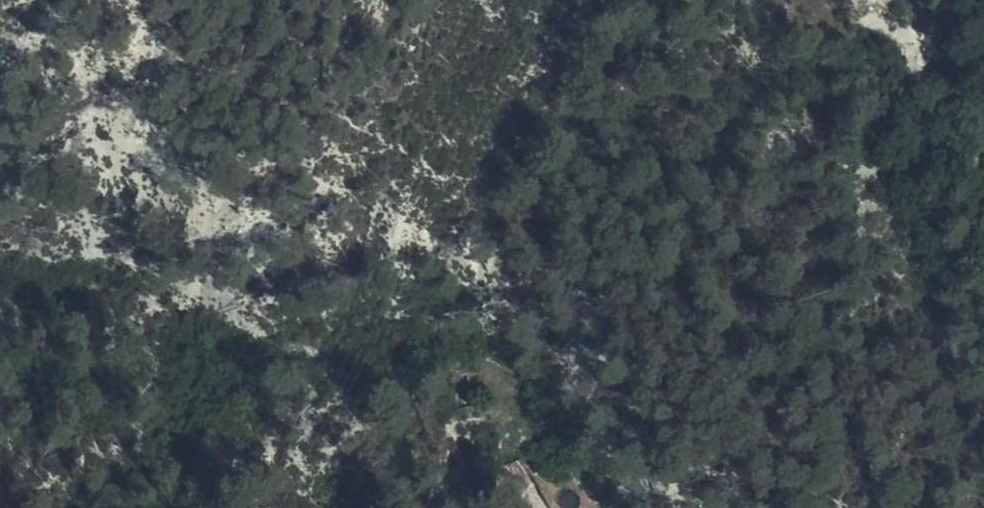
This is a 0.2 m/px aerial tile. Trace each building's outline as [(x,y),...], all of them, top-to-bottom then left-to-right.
[(523,469),(519,460),(500,466),(506,479),(523,469)]
